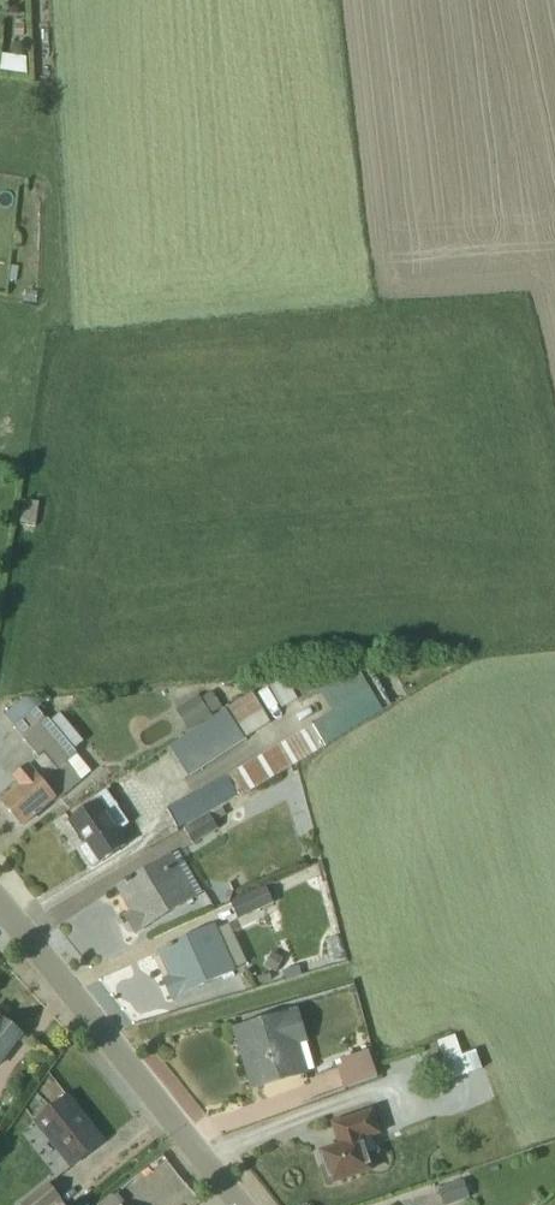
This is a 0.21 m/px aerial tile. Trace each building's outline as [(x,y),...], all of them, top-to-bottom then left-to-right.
[(22,502),(18,526),(34,529),(38,505),(22,502)] [(180,832),(388,709),(380,696),(384,694),(370,671),(360,677),(358,672),(320,695),(332,715),(168,812),(180,832)] [(284,679),(268,689),(281,711),(296,702),(299,705),(319,692),(310,677),(284,679)] [(211,717),(222,709),(212,693),(200,701),(197,697),(172,713),(187,735),(212,719),(211,717)] [(168,749),(187,778),(269,724),(250,695),(168,749)] [(36,711),(39,708),(31,699),(24,701),(3,718),(23,741),(22,742),(37,761),(11,781),(18,790),(1,805),(20,828),(54,801),(56,803),(91,773),(73,752),(83,744),(59,715),(47,725),(36,711)] [(129,825),(106,792),(89,805),(92,809),(71,824),(80,837),(78,839),(85,849),(80,852),(92,869),(129,843),(121,831),(129,825)] [(193,846),(217,831),(213,824),(224,817),(220,809),(184,831),(193,846)] [(200,895),(176,855),(117,890),(132,914),(124,919),(134,935),(200,895)] [(271,906),(264,890),(229,905),(237,922),(271,906)] [(163,983),(171,1001),(234,972),(233,970),(244,965),(227,927),(216,932),(214,927),(159,953),(171,980),(163,983)] [(307,1045),(297,1014),(235,1032),(243,1057),(246,1057),(256,1089),(307,1074),(299,1047),(307,1045)] [(20,1038),(0,1022),(0,1061),(20,1038)] [(480,1048),(465,1052),(459,1033),(440,1039),(453,1079),(486,1068),(480,1048)] [(367,1053),(334,1065),(344,1090),(376,1079),(367,1053)] [(102,1141),(67,1098),(32,1126),(68,1169),(102,1141)] [(325,1167),(331,1185),(372,1171),(367,1156),(376,1153),(371,1139),(380,1136),(372,1112),(330,1126),(338,1149),(325,1153),(329,1165),(325,1167)] [(436,1193),(441,1204),(455,1204),(470,1199),(465,1183),(436,1193)] [(22,1204),(61,1204),(59,1202),(60,1201),(47,1185),(22,1204)] [(113,1196),(102,1204),(121,1204),(113,1196)]
